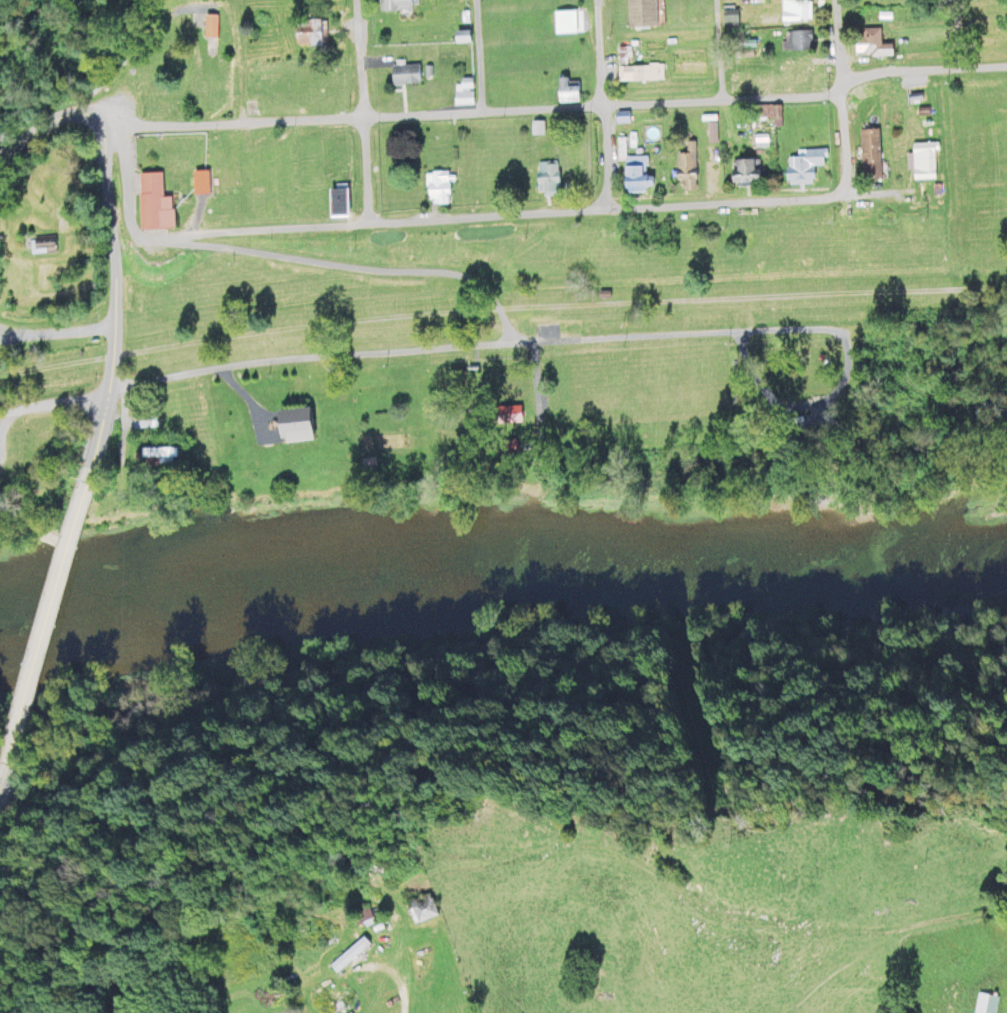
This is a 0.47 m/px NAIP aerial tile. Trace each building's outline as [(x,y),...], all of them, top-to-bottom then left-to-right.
[(381,13),(412,13),(412,0),(381,0),(381,13)] [(655,0),(626,0),(626,27),(655,27),(655,0)] [(811,0),(780,0),(780,23),(811,23),(811,0)] [(722,8),(722,23),(735,23),(735,8),(722,8)] [(190,27),(203,27),(203,14),(190,14),(190,27)] [(325,22),(294,22),(294,46),(325,46),(325,22)] [(880,58),(880,30),(861,30),(861,58),(880,58)] [(812,32),(785,32),(785,43),(780,43),(780,52),(812,52),(812,32)] [(391,66),(391,85),(419,85),(419,66),(391,66)] [(663,82),(663,66),(617,66),(617,82),(663,82)] [(567,79),(557,79),(557,103),(577,103),(577,85),(567,85),(567,79)] [(472,106),(472,83),(453,83),(453,106),(472,106)] [(780,106),(755,106),(755,120),(780,120),(780,106)] [(543,136),(543,123),(532,123),(532,136),(543,136)] [(864,142),(864,181),(884,181),(884,142),(864,142)] [(685,143),(685,154),(676,154),(676,190),(694,190),(694,143),(685,143)] [(911,181),(933,181),(933,150),(911,150),(911,181)] [(796,151),(796,158),(785,158),(785,185),(813,184),(812,167),(824,167),(824,151),(796,151)] [(645,158),(623,158),(623,193),(651,193),(651,177),(645,177),(645,158)] [(732,160),(731,184),(756,185),(757,162),(732,160)] [(557,197),(557,163),(536,163),(537,197),(557,197)] [(449,173),(425,173),(425,206),(449,206),(449,173)] [(138,174),(138,231),(171,230),(171,198),(161,198),(160,174),(138,174)] [(345,190),(327,190),(327,219),(345,219),(345,190)] [(28,245),(28,255),(54,255),(54,245),(28,245)] [(309,411),(275,412),(277,446),(310,444),(309,411)] [(157,427),(155,416),(130,420),(133,432),(157,427)] [(498,455),(515,454),(514,440),(498,441),(498,455)] [(175,449),(142,449),(142,465),(175,465),(175,449)] [(405,903),(413,925),(438,917),(430,894),(405,903)] [(355,926),(372,921),(368,907),(351,912),(355,926)] [(329,965),(335,973),(370,947),(364,939),(329,965)] [(350,989),(309,1004),(312,1012),(314,1012),(353,999),(350,989)] [(995,995),(975,996),(976,1012),(996,1012),(995,995)]
